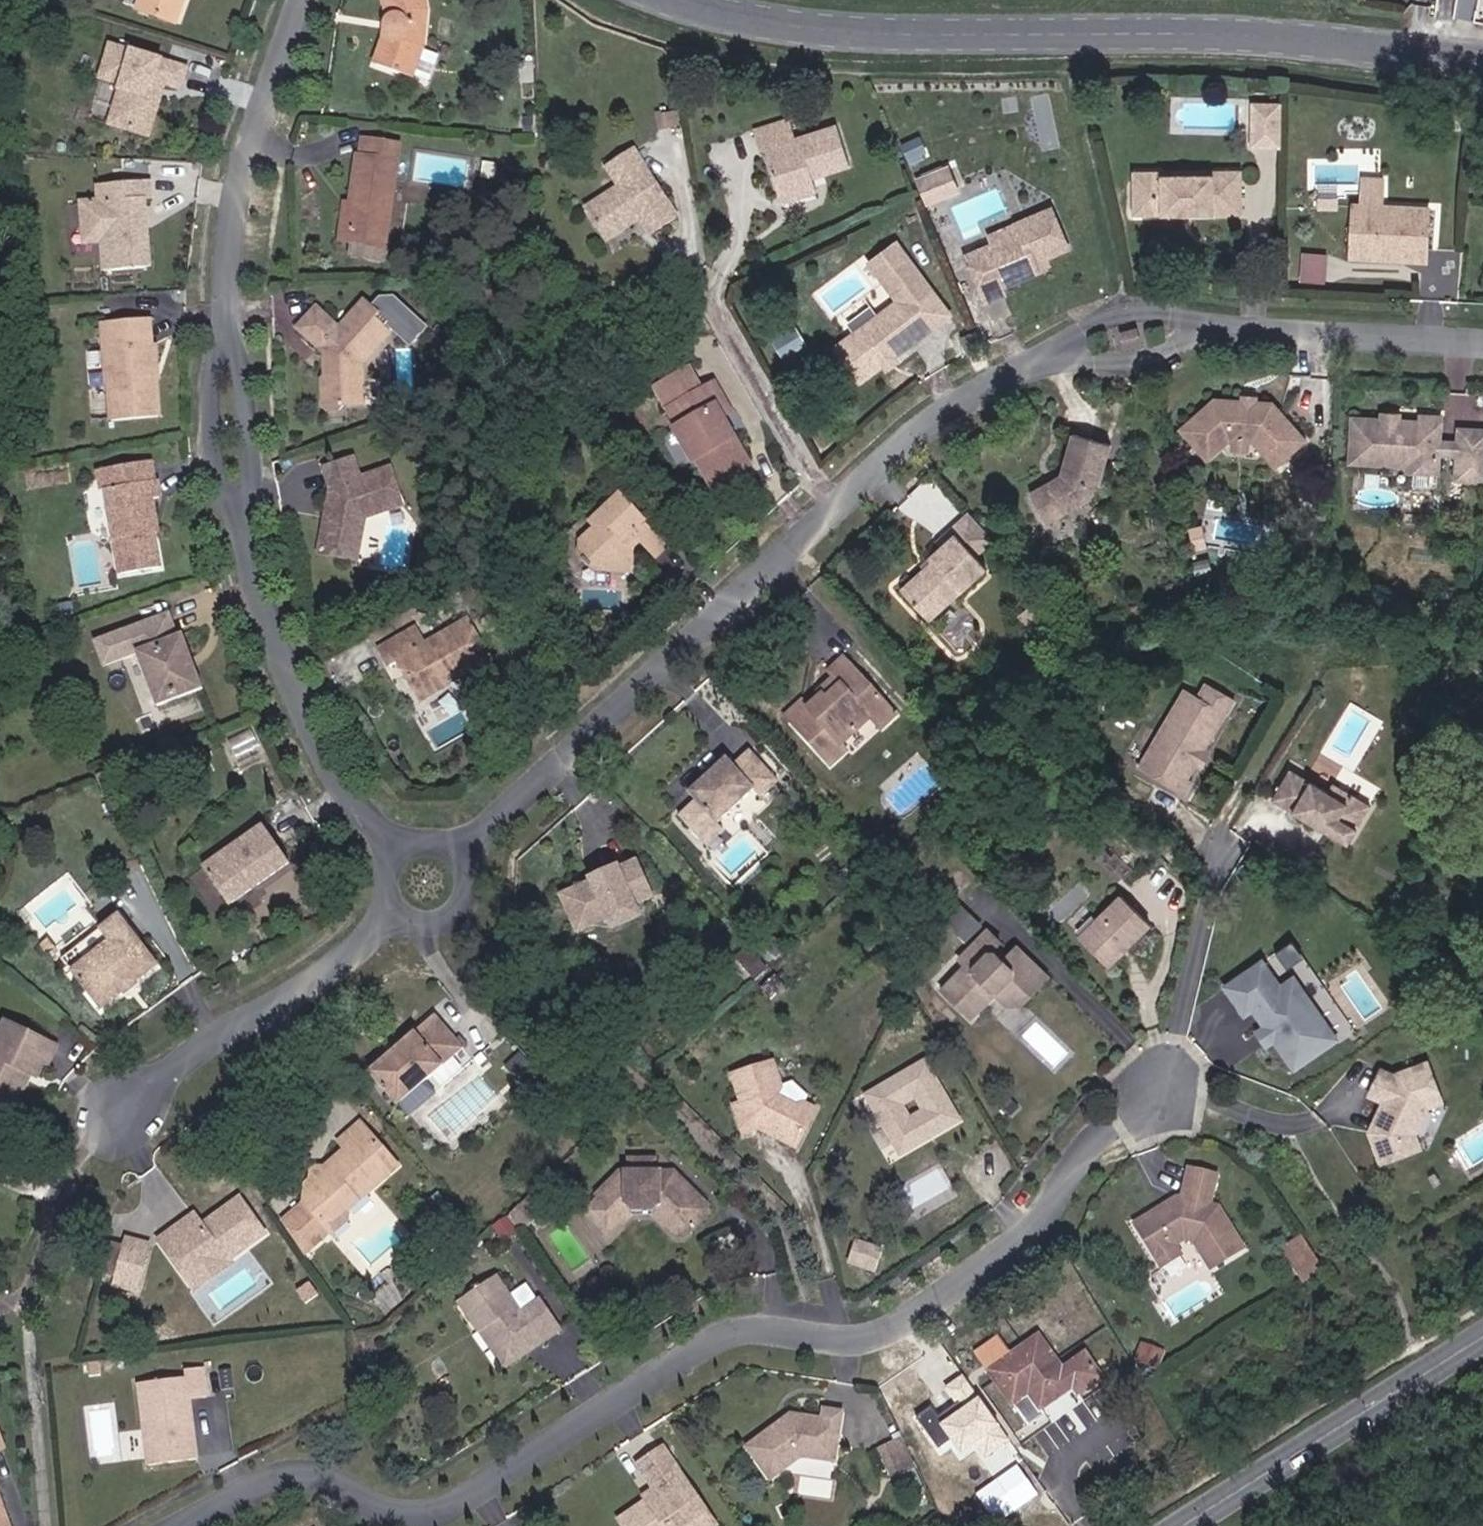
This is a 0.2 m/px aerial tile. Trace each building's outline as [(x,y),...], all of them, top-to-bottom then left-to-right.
[(123,7),(161,21),(169,0),(126,0),(123,7)] [(409,79),(418,52),(426,26),(421,0),(379,0),(384,25),(377,30),(381,36),(370,69),(408,81),(409,79)] [(139,81),(150,84),(166,89),(172,69),(97,45),(86,76),(107,82),(98,109),(116,115),(112,129),(134,136),(145,101),(134,98),(139,81)] [(437,58),(418,52),(409,79),(428,85),(437,58)] [(527,69),(516,69),(517,86),(528,86),(527,69)] [(145,101),(150,84),(139,81),(134,98),(145,101)] [(1031,96),(1039,135),(1058,131),(1050,92),(1031,96)] [(98,109),(93,123),(112,129),(116,115),(98,109)] [(1247,158),(1277,158),(1278,112),(1247,112),(1247,158)] [(760,152),(772,191),(807,183),(805,174),(842,165),(831,130),(787,144),(781,123),(744,133),(751,155),(760,152)] [(354,164),(356,146),(346,145),(344,163),(354,164)] [(344,163),(337,237),(344,238),(343,248),(342,260),(374,263),(386,149),(356,146),(354,164),(344,163)] [(615,192),(581,213),(602,247),(622,235),(630,218),(642,239),(670,222),(628,154),(602,170),(615,192)] [(945,170),(911,184),(917,199),(920,206),(927,203),(924,196),(951,185),(945,170)] [(1154,173),(1128,173),(1128,186),(1153,187),(1153,178),(1154,173)] [(1211,179),(1211,188),(1238,188),(1238,173),(1210,173),(1211,179)] [(1153,187),(1128,186),(1128,222),(1238,222),(1238,188),(1211,188),(1211,179),(1153,178),(1153,187)] [(81,188),(82,205),(65,206),(69,246),(86,244),(89,274),(135,269),(128,202),(135,201),(133,183),(81,188)] [(776,202),(809,194),(807,183),(772,191),(776,202)] [(951,185),(924,196),(927,203),(954,192),(951,185)] [(1332,211),(1312,210),(1312,219),(1332,220),(1332,211)] [(1404,261),(1403,270),(1420,271),(1423,218),(1346,214),(1344,258),(1404,261)] [(965,274),(973,295),(979,313),(1000,305),(996,295),(1033,281),(1029,271),(1062,258),(1048,220),(1015,232),(1018,243),(991,253),(962,264),(965,274)] [(1018,243),(1015,232),(987,242),(991,253),(1018,243)] [(344,238),(337,237),(336,247),(343,248),(344,238)] [(848,385),(915,341),(897,315),(924,297),(892,249),(865,267),(892,307),(825,351),(848,385)] [(1303,251),(1301,280),(1326,282),(1328,253),(1303,251)] [(1404,261),(1344,258),(1344,267),(1403,270),(1404,261)] [(965,274),(947,281),(955,302),(973,295),(965,274)] [(941,323),(924,297),(897,315),(915,341),(941,323)] [(334,333),(313,313),(296,332),(324,359),(325,372),(318,382),(318,406),(326,413),(335,413),(341,406),(360,406),(360,364),(387,336),(381,330),(386,326),(396,335),(410,321),(392,303),(379,303),(370,312),(362,305),(334,333)] [(133,321),(92,324),(101,425),(150,422),(143,348),(134,348),(133,321)] [(421,331),(410,321),(396,335),(407,345),(421,331)] [(793,349),(784,332),(762,344),(771,361),(793,349)] [(651,390),(662,412),(691,398),(678,376),(651,390)] [(691,398),(662,412),(672,431),(666,434),(683,466),(690,463),(704,489),(741,470),(715,421),(722,417),(708,388),(691,398)] [(1208,407),(1172,437),(1200,469),(1221,451),(1245,451),(1268,479),(1303,449),(1270,410),(1253,409),(1253,416),(1238,415),(1239,409),(1208,407)] [(1426,483),(1433,476),(1435,428),(1417,427),(1416,432),(1348,429),(1346,473),(1402,475),(1409,482),(1426,483)] [(1482,475),(1482,440),(1455,439),(1454,453),(1437,452),(1436,463),(1453,464),(1453,474),(1482,475)] [(1049,517),(1055,527),(1085,507),(1089,497),(1093,498),(1109,454),(1069,442),(1054,493),(1043,492),(1022,503),(1034,526),(1049,517)] [(145,484),(142,465),(113,471),(116,489),(145,484)] [(344,466),(318,474),(323,491),(315,557),(343,561),(349,524),(357,521),(394,509),(383,474),(350,485),(344,466)] [(145,484),(116,489),(113,471),(87,475),(105,584),(150,577),(143,540),(134,540),(133,534),(144,528),(141,506),(148,505),(145,484)] [(1482,490),(1482,475),(1453,474),(1452,489),(1482,490)] [(583,535),(570,547),(570,556),(571,562),(574,568),(579,572),(585,575),(591,577),(597,577),(620,555),(612,547),(621,538),(647,565),(662,551),(609,495),(592,511),(595,515),(578,531),(583,535)] [(1049,517),(1034,526),(1040,536),(1055,527),(1049,517)] [(349,524),(343,561),(352,562),(357,521),(349,524)] [(960,564),(981,544),(963,523),(933,551),(936,554),(945,547),(960,564)] [(960,564),(945,547),(936,554),(921,568),(925,572),(890,603),(916,632),(975,581),(960,564)] [(620,555),(597,577),(626,583),(620,555)] [(159,618),(79,644),(88,670),(122,659),(140,713),(193,695),(175,641),(168,644),(159,618)] [(406,634),(370,655),(379,671),(388,665),(409,702),(444,682),(440,675),(448,671),(452,679),(478,664),(457,626),(414,650),(406,634)] [(805,716),(787,732),(807,753),(822,740),(837,756),(867,730),(875,738),(892,723),(844,668),(827,683),(831,687),(814,701),(823,711),(809,722),(805,716)] [(1176,779),(1185,763),(1192,750),(1213,712),(1216,714),(1224,699),(1198,684),(1190,696),(1176,689),(1131,769),(1173,796),(1181,781),(1176,779)] [(797,709),(779,724),(787,732),(805,716),(797,709)] [(828,777),(843,763),(837,756),(822,740),(807,753),(828,777)] [(1197,753),(1192,750),(1185,763),(1190,766),(1197,753)] [(687,807),(669,823),(680,835),(697,819),(710,834),(749,799),(754,806),(771,791),(744,761),(727,775),(719,766),(681,800),(687,807)] [(1330,796),(1292,773),(1275,803),(1319,829),(1322,824),(1329,828),(1326,833),(1350,847),(1373,809),(1336,787),(1330,796)] [(697,854),(715,839),(710,834),(697,819),(680,835),(697,854)] [(252,833),(193,874),(220,914),(280,872),(252,833)] [(567,895),(581,929),(622,913),(618,906),(640,897),(629,870),(611,877),(610,874),(583,885),(584,888),(567,895)] [(567,935),(581,929),(567,895),(553,901),(567,935)] [(1124,904),(1081,947),(1111,975),(1153,935),(1124,904)] [(97,946),(58,977),(87,1015),(114,995),(110,990),(122,981),(126,986),(147,971),(108,920),(88,935),(97,946)] [(97,946),(88,935),(48,965),(58,977),(97,946)] [(1045,984),(1013,953),(1002,965),(997,970),(988,960),(992,955),(996,951),(984,940),(953,969),(960,976),(936,1001),(967,1032),(989,1009),(1001,997),(1017,1014),(1045,984)] [(988,960),(997,970),(1002,965),(992,955),(988,960)] [(1257,1011),(1269,1030),(1277,1042),(1297,1070),(1340,1041),(1299,980),(1283,990),(1266,965),(1229,991),(1248,1018),(1257,1011)] [(1000,1020),(1011,1020),(1017,1014),(1001,997),(989,1009),(1000,1020)] [(379,1065),(364,1080),(392,1111),(456,1056),(428,1024),(394,1054),(398,1059),(385,1072),(379,1065)] [(1270,1047),(1277,1042),(1269,1030),(1261,1035),(1270,1047)] [(0,1031),(0,1106),(6,1094),(5,1083),(9,1076),(23,1083),(30,1070),(35,1072),(44,1055),(0,1031)] [(794,1149),(812,1111),(801,1105),(805,1099),(785,1088),(773,1090),(778,1080),(771,1064),(763,1056),(728,1069),(740,1096),(732,1099),(742,1128),(764,1126),(769,1128),(773,1132),(775,1136),(776,1141),(794,1149)] [(1397,1078),(1393,1084),(1380,1109),(1376,1116),(1382,1128),(1369,1133),(1381,1163),(1421,1149),(1417,1134),(1427,1109),(1442,1104),(1429,1067),(1397,1078)] [(888,1156),(906,1164),(954,1137),(919,1076),(860,1109),(888,1156)] [(1367,1102),(1380,1109),(1393,1084),(1380,1078),(1367,1102)] [(343,1218),(393,1176),(354,1130),(334,1146),(340,1153),(301,1185),(299,1212),(275,1232),(297,1262),(323,1240),(325,1242),(347,1223),(343,1218)] [(703,1208),(673,1178),(670,1183),(660,1184),(654,1172),(650,1171),(650,1157),(623,1155),(623,1167),(612,1167),(588,1191),(591,1193),(577,1206),(599,1226),(611,1213),(614,1216),(617,1219),(625,1210),(627,1203),(647,1207),(660,1203),(673,1216),(672,1223),(688,1238),(703,1223),(703,1208)] [(906,1164),(888,1156),(896,1170),(906,1164)] [(673,1178),(667,1173),(654,1172),(660,1184),(670,1183),(673,1178)] [(1174,1221),(1172,1216),(1141,1234),(1159,1268),(1182,1257),(1191,1251),(1204,1250),(1223,1278),(1254,1259),(1228,1216),(1222,1219),(1220,1214),(1223,1183),(1194,1179),(1190,1209),(1191,1216),(1174,1221)] [(541,1220),(527,1202),(511,1214),(524,1233),(541,1220)] [(673,1216),(660,1203),(647,1207),(627,1203),(625,1210),(647,1214),(678,1242),(685,1242),(688,1238),(672,1223),(673,1216)] [(186,1225),(149,1249),(173,1284),(210,1261),(215,1268),(255,1242),(230,1206),(191,1232),(186,1225)] [(1190,1209),(1184,1208),(1172,1216),(1174,1221),(1191,1216),(1190,1209)] [(601,1229),(614,1216),(611,1213),(599,1226),(601,1229)] [(745,1253),(731,1233),(710,1248),(723,1268),(745,1253)] [(1315,1253),(1306,1239),(1287,1251),(1296,1265),(1315,1253)] [(114,1257),(95,1251),(86,1281),(105,1286),(103,1295),(126,1301),(139,1256),(116,1249),(114,1257)] [(875,1276),(882,1257),(858,1249),(852,1268),(875,1276)] [(1327,1271),(1315,1253),(1296,1265),(1308,1283),(1327,1271)] [(1182,1257),(1159,1268),(1165,1279),(1188,1267),(1182,1257)] [(183,1300),(220,1275),(215,1268),(210,1261),(173,1284),(183,1300)] [(557,1331),(538,1301),(537,1302),(518,1312),(508,1297),(495,1276),(456,1300),(475,1329),(481,1325),(495,1347),(513,1351),(534,1338),(537,1343),(557,1331)] [(297,1283),(284,1291),(292,1304),(305,1295),(297,1283)] [(508,1297),(518,1312),(537,1302),(527,1286),(508,1297)] [(481,1325),(475,1329),(500,1367),(537,1343),(534,1338),(513,1351),(495,1347),(481,1325)] [(1053,1341),(998,1374),(1018,1404),(1035,1394),(1048,1415),(1084,1392),(1087,1397),(1110,1383),(1097,1361),(1074,1375),(1053,1341)] [(1011,1442),(964,1373),(944,1387),(955,1403),(938,1415),(931,1405),(915,1416),(941,1455),(950,1449),(960,1464),(976,1453),(982,1461),(996,1452),(1003,1447),(1011,1442)] [(187,1387),(140,1389),(147,1471),(196,1467),(191,1406),(207,1405),(205,1376),(187,1378),(187,1387)] [(1048,1415),(1035,1394),(1018,1404),(1036,1433),(1053,1423),(1048,1415)] [(794,1422),(759,1444),(782,1478),(813,1457),(847,1464),(857,1415),(838,1411),(836,1421),(805,1415),(805,1421),(796,1427),(794,1422)] [(920,1462),(908,1434),(899,1438),(911,1466),(920,1462)] [(911,1466),(899,1438),(886,1444),(897,1471),(911,1466)] [(656,1493),(627,1512),(636,1525),(685,1525),(696,1519),(700,1525),(713,1525),(724,1519),(673,1440),(648,1457),(664,1482),(668,1489),(658,1495),(656,1493)] [(668,1489),(664,1482),(653,1488),(656,1493),(658,1495),(668,1489)] [(0,1493),(0,1525),(12,1525),(0,1493)]
